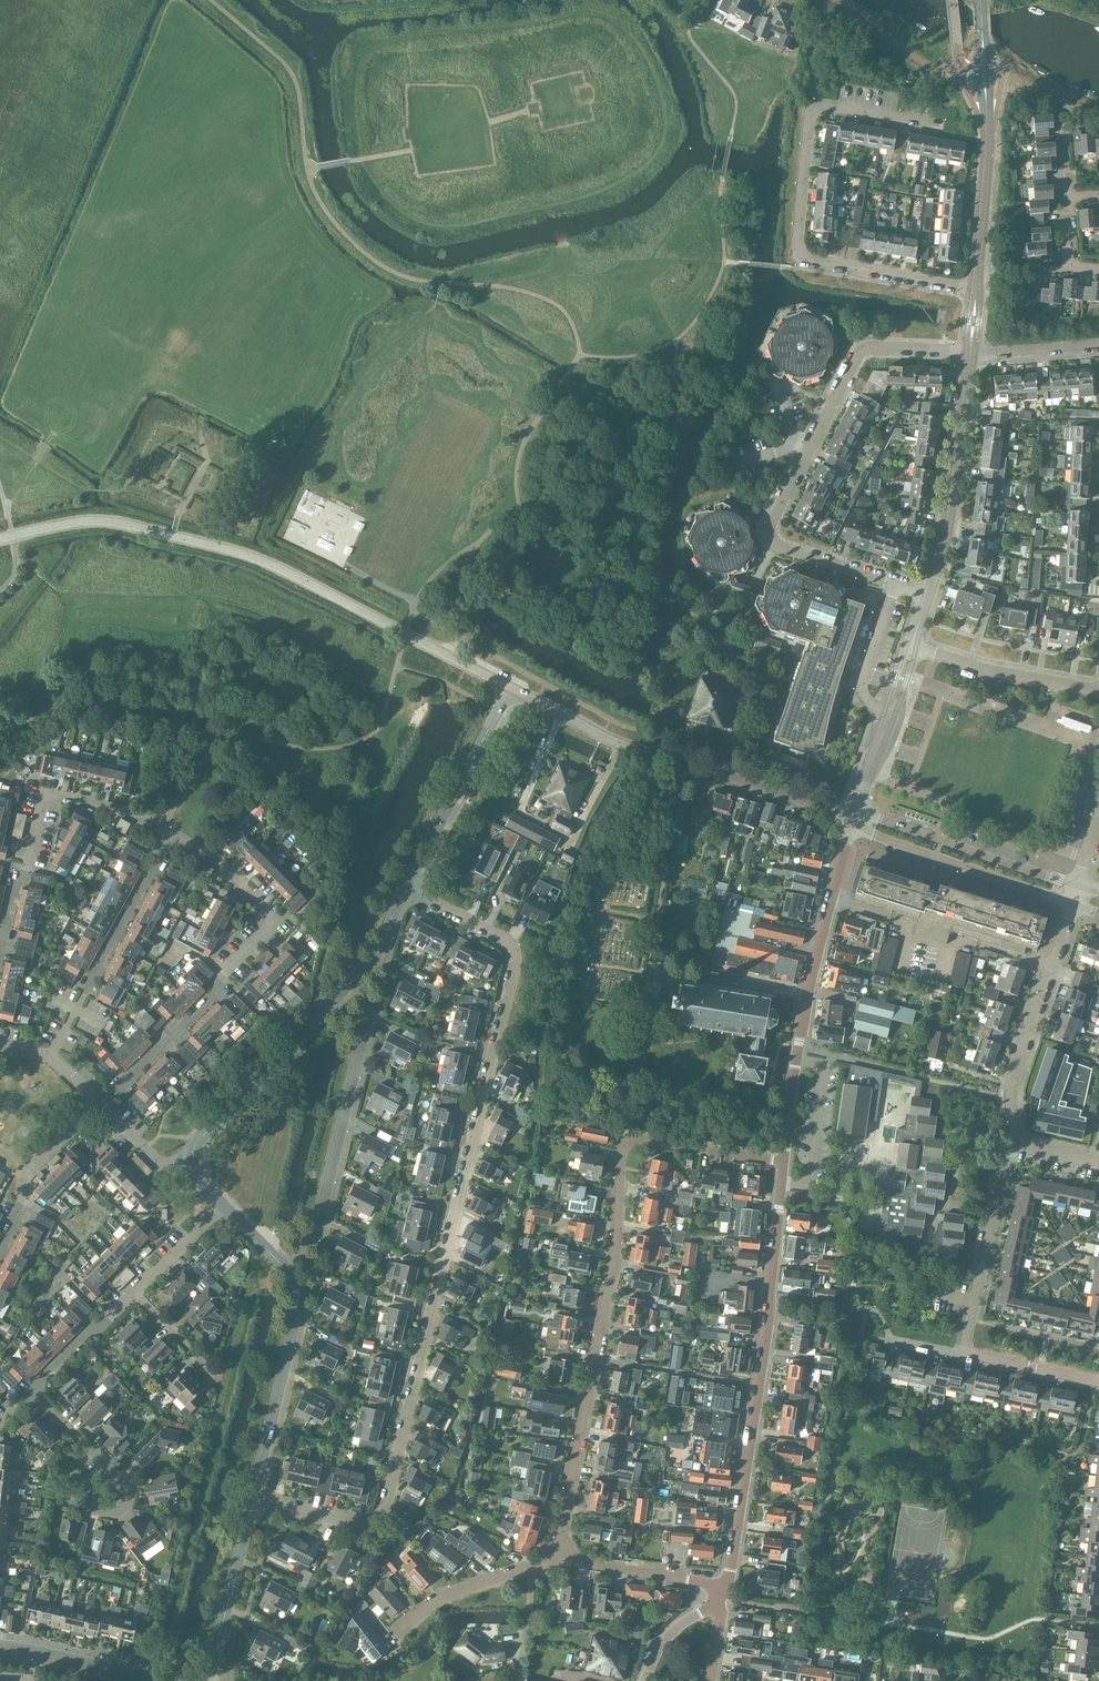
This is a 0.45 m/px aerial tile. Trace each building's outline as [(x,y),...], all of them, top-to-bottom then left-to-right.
[(727,12),(748,23),(754,11),(745,7),(749,0),(734,0),(727,12)] [(762,17),(755,36),(766,40),(770,31),(781,35),(784,29),(786,30),(792,14),(776,7),(771,21),(762,17)] [(757,30),(745,24),(740,34),(751,40),(757,30)] [(796,39),(788,36),(785,45),(793,48),(796,39)] [(1033,112),(1035,138),(1049,137),(1048,129),(1054,129),(1053,115),(1048,116),(1048,111),(1033,112)] [(840,123),(840,127),(837,142),(838,142),(851,144),(855,125),(840,123)] [(827,125),(821,161),(834,163),(838,142),(837,142),(840,127),(827,125)] [(869,127),(855,125),(851,144),(865,147),(869,127)] [(883,130),(869,127),(865,147),(879,149),(883,130)] [(897,132),(883,130),(879,149),(893,152),(894,152),(897,135),(897,132)] [(893,153),(899,155),(903,136),(897,135),(894,152),(893,152),(893,153)] [(907,154),(920,156),(924,137),(909,135),(909,137),(906,154),(907,154)] [(1075,156),(1096,154),(1095,141),(1094,135),(1081,136),(1081,142),(1074,143),(1075,156)] [(903,136),(899,155),(906,156),(907,154),(906,154),(909,137),(903,136)] [(924,137),(920,156),(928,158),(924,180),(931,181),(934,159),(938,140),(924,137)] [(1035,138),(1037,159),(1056,157),(1055,144),(1049,144),(1049,137),(1035,138)] [(934,159),(948,161),(952,142),(938,140),(934,159)] [(952,142),(948,161),(963,164),(966,145),(952,142)] [(1031,159),(1033,180),(1046,179),(1045,172),(1057,171),(1056,157),(1037,159),(1031,159)] [(834,163),(821,161),(819,168),(833,170),(834,163)] [(818,174),(817,189),(836,190),(837,183),(847,183),(847,177),(818,174)] [(965,181),(960,180),(955,179),(954,179),(953,185),(964,187),(965,181)] [(1033,180),(1035,201),(1048,200),(1053,200),(1052,186),(1047,187),(1046,179),(1033,180)] [(868,181),(860,180),(859,185),(858,194),(865,195),(868,181)] [(817,189),(816,203),(835,204),(836,190),(817,189)] [(944,190),(943,205),(962,206),(964,192),(944,190)] [(1029,202),(1030,223),(1043,222),(1043,214),(1049,214),(1048,200),(1035,201),(1029,202)] [(816,203),(814,217),(834,219),(835,204),(816,203)] [(942,219),(961,221),(961,216),(963,216),(964,215),(964,208),(964,207),(962,206),(943,205),(942,219)] [(1098,229),(1098,215),(1093,216),(1092,210),(1079,211),(1081,230),(1098,229)] [(861,236),(859,249),(859,250),(873,252),(876,233),(869,232),(870,225),(868,223),(870,216),(865,215),(862,230),(861,236)] [(813,231),(822,232),(821,243),(834,244),(836,232),(832,232),(834,219),(814,217),(813,231)] [(942,219),(940,233),(960,235),(961,221),(942,219)] [(1043,222),(1030,223),(1032,244),(1051,242),(1050,229),(1044,229),(1043,222)] [(842,233),(836,232),(834,244),(833,245),(840,246),(842,233)] [(848,234),(842,233),(840,246),(846,247),(848,234)] [(876,233),(873,252),(887,255),(890,235),(876,233)] [(939,247),(958,249),(960,235),(940,233),(939,247)] [(855,235),(848,234),(846,247),(853,248),(855,235)] [(861,236),(855,235),(853,248),(859,249),(861,236)] [(887,255),(901,257),(904,238),(890,235),(887,255)] [(904,238),(901,257),(915,259),(919,240),(904,238)] [(1032,244),(1021,244),(1021,254),(1027,253),(1028,265),(1041,264),(1040,257),(1052,256),(1051,242),(1032,244)] [(922,247),(921,255),(920,260),(927,260),(928,256),(929,248),(922,247)] [(958,249),(939,247),(938,255),(935,255),(934,264),(936,267),(956,269),(958,249)] [(1063,280),(1063,286),(1061,299),(1082,301),(1084,288),(1076,287),(1077,282),(1063,280)] [(1019,301),(1040,303),(1041,290),(1034,289),(1034,283),(1021,282),(1020,294),(1015,293),(1014,304),(1019,304),(1019,301)] [(1084,288),(1082,301),(1098,303),(1098,284),(1092,283),(1091,289),(1084,288)] [(1061,305),(1061,299),(1063,286),(1049,285),(1049,290),(1041,290),(1040,303),(1061,305)] [(774,338),(770,339),(766,346),(772,364),(770,367),(773,376),(779,379),(782,379),(784,376),(788,378),(789,380),(799,386),(803,385),(804,382),(822,377),(826,370),(825,367),(830,358),(833,357),(837,350),(832,332),(833,329),(831,320),(824,317),(821,318),(820,320),(815,318),(815,316),(805,310),(801,311),(799,314),(781,319),(777,326),(778,330),(774,338)] [(875,374),(871,382),(885,389),(887,385),(901,386),(902,367),(888,366),(888,375),(875,374)] [(915,367),(902,367),(901,386),(914,386),(915,367)] [(928,368),(915,367),(914,386),(927,387),(928,368)] [(942,369),(928,368),(927,387),(941,388),(942,369)] [(1077,371),(1078,389),(1079,396),(1086,395),(1085,388),(1093,388),(1091,370),(1077,371)] [(1078,389),(1077,371),(1063,372),(1065,390),(1078,389)] [(1043,380),(1044,395),(1045,400),(1051,399),(1051,398),(1065,397),(1065,390),(1063,372),(1049,374),(1050,379),(1043,380)] [(1028,375),(1022,376),(1024,400),(1038,399),(1037,395),(1044,395),(1043,380),(1036,380),(1036,374),(1035,374),(1034,374),(1029,374),(1028,375)] [(1022,376),(1008,377),(1009,394),(1017,394),(1017,400),(1024,400),(1022,376)] [(995,395),(1003,395),(1003,401),(1010,400),(1009,394),(1008,377),(994,378),(995,395)] [(868,388),(882,394),(885,389),(871,382),(868,388)] [(882,394),(868,388),(865,393),(879,400),(882,394)] [(870,411),(876,414),(880,404),(860,393),(855,402),(871,411),(870,411)] [(871,411),(855,402),(853,401),(850,403),(848,408),(848,411),(846,414),(864,424),(869,426),(872,420),(867,418),(870,411),(871,411)] [(922,410),(936,411),(937,405),(923,403),(922,410)] [(936,411),(922,410),(921,416),(936,418),(936,411)] [(1008,413),(994,411),(993,418),(1007,420),(1008,413)] [(846,414),(839,427),(857,436),(864,424),(846,414)] [(914,422),(913,429),(938,432),(940,419),(936,418),(921,416),(920,423),(914,422)] [(986,428),(984,441),(1001,444),(1003,430),(1006,430),(1007,420),(993,418),(991,428),(986,428)] [(883,433),(888,436),(892,428),(887,426),(883,433)] [(833,440),(851,449),(857,436),(839,427),(833,440)] [(1073,428),(1072,442),(1092,442),(1092,428),(1090,428),(1073,427),(1073,428)] [(902,429),(895,428),(890,439),(902,441),(905,441),(905,435),(901,435),(902,429)] [(919,430),(918,443),(937,445),(938,432),(919,430)] [(1041,440),(1049,441),(1050,433),(1042,433),(1041,440)] [(876,446),(881,449),(885,441),(880,438),(876,446)] [(851,449),(833,440),(826,453),(833,457),(830,463),(847,471),(850,465),(844,462),(851,449)] [(1049,441),(1041,440),(1041,448),(1049,448),(1049,441)] [(984,441),(982,455),(999,458),(1001,444),(984,441)] [(1072,442),(1072,456),(1091,457),(1092,442),(1072,442)] [(937,445),(918,443),(916,456),(930,458),(935,459),(937,445)] [(869,459),(874,462),(878,454),(873,451),(869,459)] [(997,471),(999,458),(982,455),(980,469),(986,470),(985,476),(1000,478),(1000,472),(997,471)] [(915,463),(929,465),(930,458),(916,456),(915,463)] [(1090,471),(1091,457),(1072,456),(1071,470),(1090,471)] [(1040,461),(1039,469),(1047,469),(1048,462),(1040,461)] [(847,471),(830,463),(826,468),(820,465),(813,478),(831,487),(837,475),(843,478),(847,471)] [(914,470),(928,471),(929,465),(915,463),(914,470)] [(1039,469),(1039,476),(1047,477),(1047,469),(1039,469)] [(859,478),(864,481),(868,473),(863,470),(859,478)] [(933,472),(928,471),(914,470),(912,483),(931,486),(933,472)] [(1070,484),(1090,485),(1090,471),(1071,470),(1070,484)] [(999,485),(1000,478),(985,476),(984,483),(978,482),(976,496),(994,498),(995,485),(999,485)] [(813,478),(806,491),(824,500),(831,487),(813,478)] [(864,481),(859,478),(855,486),(860,489),(864,481)] [(912,483),(910,496),(929,499),(931,486),(912,483)] [(1070,484),(1069,498),(1069,499),(1086,499),(1089,500),(1090,485),(1070,484)] [(336,504),(307,489),(304,495),(282,539),(342,569),(344,567),(346,562),(367,519),(350,511),(336,504)] [(806,491),(800,504),(818,513),(824,500),(806,491)] [(910,496),(903,495),(902,502),(910,503),(908,516),(922,518),(923,512),(928,512),(929,499),(910,496)] [(976,496),(974,509),(992,512),(994,498),(976,496)] [(1037,504),(1045,504),(1046,496),(1037,496),(1037,504)] [(845,505),(850,508),(855,500),(850,497),(845,505)] [(1033,507),(1034,504),(1027,503),(1026,510),(1033,511),(1033,507)] [(709,513),(708,512),(697,515),(695,518),(696,521),(687,537),(689,545),(692,547),(695,557),(693,559),(695,567),(711,576),(712,579),(720,584),(728,582),(729,579),(733,575),(735,576),(746,573),(748,569),(747,566),(756,550),(754,542),(751,540),(748,531),(750,527),(748,520),(732,511),(731,508),(722,504),(715,506),(714,508),(715,511),(709,513)] [(818,513),(800,504),(793,517),(800,520),(811,526),(818,513)] [(992,512),(974,509),(973,523),(978,524),(977,530),(992,532),(993,526),(990,525),(992,512)] [(843,510),(839,517),(839,518),(844,520),(848,512),(843,510)] [(1069,512),(1068,526),(1087,527),(1088,512),(1085,512),(1069,511),(1069,512)] [(907,523),(921,525),(922,518),(908,516),(907,523)] [(856,523),(857,520),(850,517),(843,539),(850,541),(854,527),(856,523)] [(811,526),(800,520),(796,527),(810,534),(813,527),(811,526)] [(832,531),(837,533),(841,525),(836,523),(832,531)] [(862,526),(856,523),(854,527),(850,541),(857,543),(855,547),(868,551),(874,533),(861,529),(862,526)] [(1068,526),(1067,540),(1087,541),(1087,527),(1068,526)] [(1035,531),(1035,539),(1042,539),(1043,531),(1035,531)] [(868,551),(881,555),(887,537),(874,533),(868,551)] [(993,556),(994,550),(987,549),(988,541),(991,542),(992,535),(977,533),(976,540),(970,539),(968,553),(986,555),(993,556)] [(887,537),(881,555),(894,559),(899,541),(887,537)] [(1035,539),(1034,546),(1042,547),(1042,539),(1035,539)] [(1067,540),(1067,554),(1086,555),(1087,541),(1067,540)] [(899,541),(894,559),(907,563),(912,545),(899,541)] [(913,545),(908,563),(915,565),(920,547),(913,545)] [(967,566),(972,567),(971,574),(990,576),(991,570),(987,569),(988,562),(992,562),(993,556),(986,555),(968,553),(967,566)] [(1067,554),(1066,568),(1085,569),(1086,555),(1067,554)] [(1033,567),(1040,567),(1041,560),(1035,559),(1033,559),(1033,567)] [(1032,575),(1040,575),(1040,567),(1033,567),(1032,575)] [(1066,568),(1065,582),(1065,583),(1082,584),(1085,584),(1085,569),(1066,568)] [(764,591),(764,593),(760,597),(757,598),(755,605),(759,613),(762,614),(770,631),(778,634),(781,632),(785,634),(787,636),(809,644),(806,652),(804,651),(774,742),(790,749),(791,747),(804,753),(805,750),(815,752),(817,745),(823,746),(827,727),(830,715),(833,705),(836,693),(839,682),(865,606),(847,600),(847,601),(842,599),(845,590),(805,577),(804,578),(800,577),(798,574),(790,571),(774,579),(771,578),(767,580),(764,591)] [(1040,575),(1032,575),(1031,589),(1039,590),(1040,575)] [(952,612),(953,611),(957,613),(956,614),(958,618),(961,619),(965,617),(965,616),(978,620),(979,620),(981,612),(989,614),(997,589),(985,585),(982,593),(960,586),(958,590),(952,612)] [(1003,608),(1000,620),(999,626),(1025,630),(1026,625),(1034,627),(1037,609),(1020,605),(1019,610),(1003,608)] [(1049,641),(1062,643),(1066,620),(1054,618),(1055,611),(1048,610),(1044,627),(1051,629),(1049,641)] [(1066,620),(1062,643),(1075,645),(1077,633),(1084,635),(1087,617),(1080,615),(1079,622),(1066,620)] [(712,726),(713,726),(725,730),(738,690),(728,687),(728,686),(701,677),(687,718),(700,722),(700,721),(712,726)] [(70,755),(58,752),(57,758),(54,772),(65,774),(70,755)] [(53,777),(54,772),(57,758),(45,755),(44,760),(42,769),(40,775),(53,777)] [(65,774),(77,777),(81,758),(70,755),(65,774)] [(44,760),(39,759),(37,758),(34,770),(38,771),(39,769),(42,769),(44,760)] [(77,777),(89,780),(93,760),(81,758),(77,777)] [(89,780),(100,782),(105,763),(93,760),(89,780)] [(100,782),(112,785),(116,766),(105,763),(100,782)] [(550,802),(549,804),(572,816),(590,779),(558,763),(541,797),(550,802)] [(112,785),(123,788),(124,788),(127,774),(128,768),(116,766),(112,785)] [(28,767),(24,770),(27,775),(32,772),(28,767)] [(24,770),(19,773),(22,778),(27,775),(24,770)] [(124,788),(123,788),(122,793),(135,796),(139,777),(127,774),(124,788)] [(0,795),(0,797),(13,800),(19,802),(22,789),(2,785),(0,795)] [(710,810),(730,816),(735,798),(715,791),(710,810)] [(11,812),(13,800),(0,797),(0,809),(11,812)] [(735,833),(740,835),(749,802),(738,798),(731,822),(737,824),(735,833)] [(259,801),(250,811),(255,816),(261,811),(268,819),(272,815),(259,801)] [(749,802),(740,835),(745,836),(748,827),(754,829),(761,805),(749,802)] [(764,827),(771,829),(778,808),(766,804),(760,822),(759,827),(764,829),(764,827)] [(705,825),(706,825),(710,811),(694,806),(690,821),(705,825)] [(71,819),(76,822),(76,821),(89,828),(94,818),(77,808),(71,819)] [(8,823),(11,812),(0,809),(0,822),(8,823)] [(576,825),(557,815),(550,828),(569,838),(576,825)] [(788,845),(797,820),(790,818),(789,820),(776,816),(770,834),(776,836),(778,842),(788,846),(789,845),(788,845)] [(115,829),(120,832),(126,821),(121,818),(115,829)] [(788,845),(789,845),(798,848),(802,845),(808,847),(809,846),(817,848),(821,836),(813,833),(814,829),(802,825),(803,822),(797,820),(788,845)] [(70,832),(88,842),(94,831),(89,828),(76,821),(76,822),(70,832)] [(126,835),(131,824),(126,821),(120,832),(126,835)] [(559,854),(566,842),(528,822),(522,834),(559,854)] [(70,832),(64,842),(82,852),(88,842),(70,832)] [(234,854),(238,851),(237,850),(247,840),(239,832),(225,846),(234,854)] [(520,836),(514,833),(508,845),(501,841),(497,849),(487,844),(474,871),(498,882),(514,848),(520,836)] [(759,843),(766,845),(768,837),(762,834),(759,843)] [(238,851),(246,859),(260,845),(251,836),(247,840),(237,850),(238,851)] [(514,848),(521,852),(527,840),(520,836),(514,848)] [(64,842),(59,853),(76,863),(82,852),(64,842)] [(119,861),(124,863),(136,870),(137,870),(146,853),(128,844),(119,861)] [(246,859),(254,867),(268,853),(260,845),(246,859)] [(0,846),(0,859),(6,860),(8,848),(3,846),(3,847),(0,846)] [(76,863),(59,853),(50,869),(55,872),(58,867),(70,873),(76,863)] [(254,867),(263,876),(277,862),(268,853),(254,867)] [(820,866),(822,857),(811,854),(803,856),(797,855),(796,857),(803,859),(801,865),(818,868),(819,866),(820,866)] [(263,876),(271,884),(285,870),(277,862),(263,876)] [(115,879),(132,889),(142,873),(137,870),(136,870),(124,863),(115,879)] [(238,867),(242,871),(246,867),(242,863),(238,867)] [(197,875),(203,878),(209,867),(203,864),(197,875)] [(794,878),(793,883),(785,882),(785,883),(770,880),(769,885),(814,895),(819,873),(795,868),(796,865),(773,865),(770,875),(782,877),(782,876),(794,878)] [(209,867),(203,878),(208,881),(214,870),(209,867)] [(242,871),(238,867),(234,871),(238,875),(242,871)] [(506,884),(501,893),(519,901),(532,875),(514,867),(509,876),(508,876),(504,884),(506,884)] [(864,868),(854,898),(919,918),(914,934),(946,945),(951,931),(953,932),(1025,955),(1027,948),(1031,949),(1037,951),(1047,920),(940,886),(938,890),(936,889),(864,867),(864,868)] [(171,868),(162,884),(174,891),(179,894),(188,877),(171,868)] [(271,884),(280,893),(294,879),(285,870),(271,884)] [(33,873),(29,891),(28,891),(42,894),(42,895),(48,896),(52,877),(33,873)] [(526,906),(547,917),(561,890),(553,886),(556,880),(542,873),(526,906)] [(250,880),(254,884),(259,880),(255,876),(250,880)] [(115,879),(106,896),(123,905),(132,889),(115,879)] [(280,893),(288,901),(298,891),(302,887),(294,879),(280,893)] [(259,880),(254,884),(259,888),(263,884),(259,880)] [(157,881),(148,898),(165,907),(174,891),(162,884),(157,881)] [(23,890),(19,908),(38,913),(42,895),(42,894),(28,891),(29,891),(23,890)] [(288,901),(284,905),(293,914),(307,900),(298,891),(288,901)] [(229,892),(223,902),(223,903),(235,909),(235,910),(240,913),(246,902),(229,892)] [(276,897),(272,893),(267,897),(272,901),(276,897)] [(781,916),(808,922),(813,900),(786,894),(781,916)] [(106,896),(97,912),(114,922),(123,905),(106,896)] [(272,901),(267,897),(263,901),(267,905),(272,901)] [(139,914),(156,924),(165,907),(148,898),(139,914)] [(744,898),(741,911),(741,912),(752,915),(777,921),(779,914),(765,910),(750,906),(751,900),(744,898)] [(229,920),(235,910),(235,909),(223,903),(223,902),(218,900),(212,910),(229,920)] [(14,927),(20,928),(34,931),(34,930),(38,913),(19,908),(14,927)] [(746,940),(752,915),(741,912),(741,911),(725,908),(715,950),(729,953),(726,968),(746,972),(746,971),(773,977),(772,978),(799,984),(805,957),(780,951),(782,941),(802,945),(804,933),(757,922),(753,941),(746,940)] [(212,910),(206,921),(223,930),(229,920),(212,910)] [(97,912),(88,928),(105,938),(114,922),(97,912)] [(130,930),(147,940),(156,924),(139,914),(130,930)] [(412,943),(426,951),(436,931),(428,927),(430,922),(419,916),(408,936),(415,939),(412,943)] [(857,920),(846,917),(841,934),(849,937),(847,945),(862,948),(862,949),(880,953),(884,931),(874,929),(876,921),(858,917),(857,920)] [(206,921),(200,931),(218,941),(223,930),(206,921)] [(20,928),(16,946),(35,950),(40,932),(34,930),(34,931),(20,928)] [(79,945),(96,954),(105,938),(88,928),(79,945)] [(121,947),(138,956),(147,940),(130,930),(121,947)] [(444,936),(436,931),(426,951),(440,958),(442,954),(448,957),(458,936),(447,930),(444,936)] [(218,941),(200,931),(194,942),(206,949),(203,954),(209,957),(218,941)] [(452,964),(465,971),(475,952),(467,948),(470,942),(458,936),(448,957),(454,960),(452,964)] [(897,947),(899,940),(885,936),(883,943),(897,947)] [(1096,961),(1098,952),(1098,942),(1089,938),(1082,956),(1096,961)] [(282,948),(286,952),(287,951),(296,961),(297,961),(305,953),(291,939),(282,948)] [(896,953),(897,947),(883,943),(881,950),(896,953)] [(79,945),(70,961),(82,968),(87,971),(96,954),(79,945)] [(835,958),(859,964),(861,957),(858,957),(858,956),(853,955),(854,948),(838,945),(837,947),(836,947),(835,952),(836,953),(835,958)] [(16,946),(12,964),(26,967),(31,969),(35,950),(16,946)] [(112,963),(129,972),(138,956),(121,947),(112,963)] [(699,947),(696,962),(710,964),(713,950),(699,947)] [(266,948),(262,952),(270,960),(274,956),(266,948)] [(894,960),(896,953),(881,950),(880,955),(880,956),(894,960)] [(983,957),(995,961),(997,955),(985,950),(983,957)] [(286,952),(278,960),(292,974),(301,965),(297,961),(296,961),(287,951),(286,952)] [(475,952),(465,971),(479,978),(481,974),(487,977),(498,957),(486,951),(484,956),(475,952)] [(969,962),(971,955),(957,952),(955,959),(969,962)] [(892,966),(894,960),(880,956),(878,963),(892,966)] [(70,961),(65,958),(56,975),(73,984),(82,968),(70,961)] [(968,969),(969,962),(955,959),(954,965),(968,969)] [(187,973),(191,977),(201,987),(215,974),(201,960),(187,973)] [(249,964),(257,973),(261,968),(253,960),(249,964)] [(278,960),(270,968),(284,982),(292,974),(278,960)] [(6,962),(2,981),(22,985),(26,967),(12,964),(6,962)] [(103,979),(108,982),(120,989),(129,972),(112,963),(103,979)] [(892,966),(878,963),(877,966),(877,969),(891,973),(892,966)] [(968,969),(954,965),(952,972),(966,975),(968,969)] [(1021,983),(1025,971),(1011,966),(1006,978),(1021,983)] [(270,968),(261,977),(275,991),(284,982),(270,968)] [(831,968),(827,986),(841,989),(841,990),(857,993),(856,992),(858,984),(859,984),(859,982),(859,981),(860,978),(861,975),(862,975),(845,971),(831,968)] [(876,971),(873,979),(888,983),(890,975),(876,971)] [(966,975),(952,972),(951,979),(965,982),(966,975)] [(1074,979),(1087,983),(1089,977),(1076,972),(1074,979)] [(1017,996),(1021,983),(1006,978),(999,976),(994,989),(1000,990),(1017,996)] [(191,977),(178,990),(192,1004),(205,991),(201,987),(191,977)] [(261,977),(253,985),(263,995),(262,995),(266,999),(275,991),(261,977)] [(965,982),(951,979),(949,985),(963,989),(965,982)] [(1072,985),(1085,990),(1087,983),(1074,979),(1072,985)] [(4,1001),(18,1004),(18,1003),(22,985),(2,981),(0,991),(0,1000),(4,1001)] [(253,985),(249,981),(240,990),(254,1004),(262,995),(263,995),(253,985)] [(108,982),(99,999),(116,1008),(125,991),(120,989),(108,982)] [(404,982),(391,1005),(405,1012),(408,1006),(418,1011),(427,994),(404,982)] [(430,1000),(438,1004),(441,989),(428,983),(425,989),(433,994),(430,1000)] [(994,989),(986,986),(984,991),(998,996),(1000,990),(994,989)] [(675,1025),(732,1034),(741,1035),(739,1045),(743,1046),(742,1056),(740,1055),(736,1081),(764,1085),(767,1059),(762,1059),(765,1040),(765,1039),(766,1029),(770,1029),(776,1025),(777,1018),(773,1012),(769,1011),(771,1001),(681,987),(679,999),(674,998),(672,1010),(677,1011),(675,1025)] [(1071,988),(1066,1001),(1083,1007),(1087,994),(1071,988)] [(178,990),(165,1003),(175,1013),(174,1014),(178,1018),(192,1004),(178,990)] [(993,1001),(996,1002),(998,996),(984,991),(982,998),(993,1002),(993,1001)] [(232,1018),(231,1018),(235,1022),(249,1008),(235,994),(222,1007),(222,1008),(232,1018)] [(566,997),(560,995),(556,1013),(563,1014),(566,997)] [(961,1014),(966,1015),(970,997),(965,996),(961,1014)] [(854,1029),(854,1030),(887,1038),(890,1023),(911,1028),(915,1011),(862,997),(854,1029)] [(161,999),(147,1012),(161,1026),(174,1014),(175,1013),(165,1003),(161,999)] [(932,999),(929,1012),(942,1016),(945,1003),(932,999)] [(821,1025),(840,1027),(843,1004),(835,1003),(835,1001),(824,1000),(821,1025)] [(4,1001),(0,1017),(0,1019),(19,1023),(23,1005),(18,1003),(18,1004),(4,1001)] [(458,1007),(454,1022),(475,1027),(477,1018),(483,1020),(486,1007),(464,1001),(462,1008),(458,1007)] [(1013,1008),(996,1002),(993,1001),(993,1002),(991,1009),(987,1007),(985,1012),(1008,1020),(1013,1008)] [(1066,1001),(1062,1014),(1079,1019),(1083,1007),(1066,1001)] [(218,1003),(204,1017),(218,1031),(231,1018),(232,1018),(222,1008),(222,1007),(218,1003)] [(286,1019),(278,1011),(269,1019),(277,1027),(286,1019)] [(134,1026),(138,1030),(148,1040),(148,1039),(161,1026),(147,1012),(134,1026)] [(992,1028),(1004,1033),(1008,1020),(985,1012),(983,1018),(986,1019),(984,1025),(992,1028)] [(1062,1014),(1058,1026),(1074,1032),(1079,1019),(1062,1014)] [(191,1030),(195,1034),(205,1044),(218,1031),(204,1017),(191,1030)] [(454,1045),(476,1051),(479,1038),(473,1037),(475,1027),(454,1022),(450,1037),(455,1039),(454,1045)] [(990,1034),(992,1028),(984,1025),(974,1022),(972,1028),(990,1034)] [(815,1031),(815,1037),(817,1039),(817,1040),(842,1043),(843,1038),(850,1039),(851,1037),(856,1039),(855,1041),(869,1045),(871,1035),(862,1033),(852,1030),(844,1029),(843,1030),(822,1027),(823,1026),(819,1025),(818,1030),(815,1031)] [(1058,1026),(1053,1039),(1070,1045),(1074,1032),(1058,1026)] [(981,1038),(988,1040),(990,1034),(972,1028),(969,1034),(981,1038)] [(138,1030),(125,1043),(139,1057),(153,1043),(148,1039),(148,1040),(138,1030)] [(941,1060),(947,1034),(934,1031),(928,1057),(941,1060)] [(220,1037),(224,1041),(229,1037),(225,1033),(220,1037)] [(406,1062),(415,1045),(391,1033),(379,1057),(393,1063),(396,1057),(406,1062)] [(195,1034),(182,1047),(196,1061),(210,1048),(205,1044),(195,1034)] [(429,1041),(416,1034),(413,1041),(421,1045),(418,1051),(425,1054),(429,1041)] [(229,1037),(224,1041),(228,1045),(233,1041),(229,1037)] [(981,1038),(977,1051),(995,1057),(1000,1044),(988,1040),(981,1038)] [(125,1043),(112,1056),(122,1066),(121,1066),(126,1070),(139,1057),(125,1043)] [(447,1051),(444,1066),(465,1071),(467,1062),(473,1063),(476,1051),(454,1045),(452,1052),(447,1051)] [(182,1047),(169,1060),(179,1070),(178,1071),(183,1075),(196,1061),(182,1047)] [(1069,1056),(1049,1049),(1033,1096),(1040,1098),(1033,1128),(1081,1139),(1086,1118),(1079,1117),(1081,1111),(1083,1112),(1092,1069),(1073,1062),(1072,1064),(1067,1063),(1069,1056)] [(112,1056),(108,1051),(94,1065),(108,1079),(121,1066),(122,1066),(112,1056)] [(977,1051),(973,1063),(972,1063),(974,1064),(991,1070),(995,1057),(977,1051)] [(165,1056),(152,1069),(165,1083),(178,1071),(179,1070),(169,1060),(165,1056)] [(972,1063),(973,1063),(961,1059),(959,1065),(972,1070),(974,1064),(972,1063)] [(497,1093),(512,1101),(527,1071),(507,1061),(501,1074),(506,1077),(497,1093)] [(884,1071),(851,1064),(846,1084),(845,1084),(838,1131),(865,1136),(868,1114),(877,1116),(884,1071)] [(465,1071),(444,1066),(440,1081),(445,1082),(443,1089),(465,1094),(469,1082),(463,1080),(465,1071)] [(138,1083),(142,1087),(152,1096),(165,1083),(152,1069),(138,1083)] [(401,1099),(406,1102),(413,1106),(416,1092),(397,1082),(393,1089),(404,1095),(401,1099)] [(367,1108),(380,1114),(384,1108),(394,1114),(401,1099),(403,1096),(379,1084),(367,1108)] [(168,1089),(172,1094),(176,1089),(172,1085),(168,1089)] [(142,1087),(129,1100),(143,1114),(157,1100),(152,1096),(142,1087)] [(176,1089),(172,1094),(176,1098),(180,1094),(176,1089)] [(894,1243),(897,1244),(897,1245),(912,1247),(911,1256),(936,1259),(936,1260),(956,1263),(958,1247),(963,1248),(965,1232),(963,1231),(965,1216),(945,1213),(943,1224),(938,1223),(937,1231),(935,1231),(933,1247),(920,1245),(923,1228),(924,1228),(926,1212),(934,1213),(936,1197),(944,1198),(946,1182),(944,1181),(946,1165),(943,1165),(945,1157),(942,1156),(944,1140),(933,1139),(933,1133),(935,1133),(937,1117),(929,1116),(931,1100),(912,1097),(910,1113),(909,1119),(906,1118),(904,1129),(897,1128),(895,1142),(901,1143),(897,1171),(888,1170),(885,1186),(886,1186),(880,1230),(877,1230),(874,1246),(893,1249),(894,1243)] [(459,1120),(463,1107),(440,1101),(439,1108),(434,1107),(430,1123),(451,1127),(454,1118),(459,1120)] [(486,1139),(501,1147),(516,1117),(496,1107),(490,1120),(494,1123),(486,1139)] [(449,1137),(451,1127),(430,1123),(427,1137),(431,1139),(430,1145),(452,1151),(455,1138),(449,1137)] [(584,1124),(581,1138),(607,1144),(610,1129),(584,1124)] [(575,1135),(566,1133),(565,1139),(565,1140),(577,1142),(578,1138),(578,1137),(578,1136),(575,1135)] [(355,1159),(368,1165),(371,1159),(382,1164),(391,1147),(367,1135),(355,1159)] [(404,1143),(392,1136),(389,1143),(397,1147),(394,1153),(401,1157),(404,1143)] [(573,1144),(571,1156),(582,1158),(579,1172),(586,1174),(585,1179),(596,1181),(598,1180),(599,1176),(601,1176),(604,1160),(604,1158),(595,1156),(595,1158),(587,1156),(588,1147),(573,1144)] [(89,1159),(74,1145),(66,1154),(70,1158),(80,1168),(89,1159)] [(97,1159),(105,1168),(115,1158),(116,1158),(120,1154),(111,1145),(97,1159)] [(424,1151),(420,1166),(441,1171),(443,1162),(449,1163),(452,1151),(430,1145),(428,1152),(424,1151)] [(510,1175),(514,1168),(485,1153),(481,1160),(483,1161),(477,1174),(500,1186),(507,1173),(510,1175)] [(57,1154),(53,1158),(57,1162),(61,1158),(57,1154)] [(132,1158),(136,1163),(140,1159),(136,1154),(132,1158)] [(53,1158),(49,1162),(53,1166),(57,1162),(53,1158)] [(80,1168),(70,1158),(61,1166),(75,1180),(84,1172),(80,1168)] [(101,1172),(110,1181),(124,1167),(116,1158),(115,1158),(105,1168),(101,1172)] [(136,1163),(132,1158),(128,1162),(132,1167),(136,1163)] [(651,1168),(650,1173),(670,1177),(679,1179),(680,1173),(667,1170),(668,1163),(652,1160),(651,1160),(649,1161),(648,1166),(649,1167),(651,1168)] [(61,1166),(53,1175),(67,1189),(75,1180),(61,1166)] [(441,1171),(420,1166),(416,1181),(421,1182),(419,1189),(442,1195),(445,1182),(439,1180),(441,1171)] [(110,1181),(118,1189),(132,1175),(124,1167),(110,1181)] [(145,1171),(149,1175),(153,1171),(149,1167),(145,1171)] [(699,1170),(692,1169),(690,1181),(695,1182),(696,1182),(697,1180),(699,1170)] [(707,1190),(714,1191),(717,1171),(704,1169),(702,1181),(697,1180),(696,1182),(694,1198),(706,1199),(707,1190)] [(40,1171),(36,1175),(40,1179),(44,1175),(40,1171)] [(149,1175),(145,1171),(141,1175),(145,1180),(149,1175)] [(717,1171),(714,1191),(721,1192),(720,1202),(731,1203),(734,1186),(729,1185),(731,1173),(717,1171)] [(670,1177),(650,1173),(647,1187),(663,1190),(668,1191),(669,1184),(678,1185),(679,1179),(670,1177)] [(44,1183),(58,1197),(67,1189),(53,1175),(44,1183)] [(118,1189),(127,1198),(141,1184),(132,1175),(118,1189)] [(734,1191),(733,1199),(753,1201),(753,1195),(764,1196),(766,1178),(748,1176),(747,1192),(734,1191)] [(1028,1188),(1034,1198),(1036,1197),(1038,1197),(1042,1181),(1037,1180),(1035,1176),(1031,1178),(1030,1178),(1030,1181),(1028,1188)] [(1050,1201),(1054,1183),(1052,1183),(1050,1179),(1047,1182),(1042,1181),(1038,1197),(1041,1198),(1041,1199),(1050,1201)] [(58,1197),(44,1183),(31,1196),(36,1201),(40,1196),(50,1206),(58,1197)] [(1050,1201),(1065,1204),(1069,1186),(1054,1183),(1050,1201)] [(135,1206),(139,1202),(149,1192),(141,1184),(127,1198),(135,1206)] [(564,1184),(561,1198),(571,1200),(571,1202),(569,1210),(568,1210),(583,1213),(583,1211),(594,1213),(597,1198),(584,1195),(586,1188),(564,1184)] [(343,1210),(356,1217),(359,1211),(370,1216),(379,1198),(355,1186),(343,1210)] [(1016,1198),(1032,1201),(1033,1199),(1034,1198),(1028,1188),(1025,1187),(1021,1186),(1018,1186),(1018,1187),(1015,1190),(1017,1193),(1016,1198)] [(1069,1186),(1065,1204),(1080,1207),(1083,1190),(1069,1186)] [(392,1194),(380,1187),(376,1194),(385,1198),(382,1204),(389,1208),(392,1194)] [(139,1202),(148,1211),(162,1197),(153,1188),(149,1192),(139,1202)] [(469,1209),(492,1221),(498,1209),(502,1210),(506,1203),(476,1188),(473,1196),(475,1197),(469,1209)] [(1094,1210),(1098,1193),(1083,1190),(1080,1207),(1094,1210)] [(678,1199),(692,1201),(693,1194),(679,1192),(678,1199)] [(661,1201),(645,1197),(643,1211),(672,1217),(674,1210),(659,1207),(661,1201)] [(1014,1208),(1012,1213),(1030,1217),(1033,1204),(1032,1204),(1032,1201),(1016,1198),(1015,1202),(1011,1205),(1014,1208)] [(692,1201),(678,1199),(677,1205),(691,1208),(692,1201)] [(407,1222),(407,1223),(428,1228),(430,1218),(436,1220),(439,1207),(416,1201),(415,1208),(410,1207),(407,1222)] [(531,1221),(551,1225),(553,1213),(533,1209),(531,1221)] [(741,1236),(761,1239),(764,1212),(744,1209),(741,1236)] [(675,1217),(672,1217),(643,1211),(640,1224),(655,1227),(657,1220),(671,1223),(673,1223),(675,1217)] [(793,1231),(806,1233),(807,1230),(812,1231),(812,1233),(818,1234),(819,1226),(810,1224),(810,1219),(812,1218),(809,1214),(807,1216),(796,1214),(794,1212),(788,1216),(790,1219),(789,1228),(793,1228),(793,1231)] [(38,1213),(29,1229),(42,1236),(41,1236),(46,1239),(56,1222),(38,1213)] [(1010,1225),(1010,1226),(1031,1230),(1034,1217),(1030,1217),(1012,1213),(1011,1219),(1008,1221),(1010,1225)] [(148,1219),(139,1227),(139,1228),(149,1238),(153,1242),(162,1233),(148,1219)] [(400,1221),(397,1234),(403,1236),(403,1237),(408,1239),(406,1246),(405,1248),(420,1252),(421,1249),(428,1251),(431,1238),(425,1237),(428,1228),(407,1223),(407,1222),(400,1221)] [(575,1241),(590,1244),(593,1226),(569,1221),(568,1230),(576,1232),(575,1241)] [(135,1223),(126,1232),(140,1246),(149,1238),(139,1228),(139,1227),(135,1223)] [(1057,1230),(1065,1242),(1076,1235),(1069,1223),(1057,1230)] [(468,1224),(462,1237),(468,1241),(475,1227),(468,1224)] [(24,1226),(15,1243),(33,1252),(41,1236),(42,1236),(29,1229),(24,1226)] [(1007,1238),(1028,1243),(1031,1230),(1010,1226),(1009,1227),(1006,1229),(1008,1233),(1007,1238)] [(465,1247),(460,1257),(462,1258),(462,1259),(477,1266),(480,1267),(484,1260),(492,1244),(495,1238),(475,1227),(468,1241),(467,1243),(468,1243),(466,1248),(465,1247)] [(126,1232),(118,1240),(132,1254),(140,1246),(126,1232)] [(198,1258),(200,1260),(196,1263),(197,1265),(192,1270),(205,1282),(218,1269),(213,1264),(224,1254),(224,1255),(226,1253),(230,1257),(234,1253),(232,1251),(236,1247),(224,1235),(218,1242),(216,1240),(198,1258)] [(638,1235),(635,1248),(670,1255),(671,1249),(652,1245),(653,1238),(638,1235)] [(331,1261),(344,1268),(347,1262),(357,1267),(366,1250),(343,1237),(331,1261)] [(789,1237),(786,1259),(811,1262),(814,1241),(789,1237)] [(526,1238),(524,1248),(532,1250),(534,1240),(526,1238)] [(735,1242),(735,1241),(728,1240),(727,1246),(759,1250),(761,1240),(742,1238),(741,1243),(735,1242)] [(1004,1251),(1025,1255),(1028,1243),(1007,1238),(1006,1243),(1003,1246),(1005,1249),(1004,1251)] [(380,1245),(368,1239),(364,1245),(378,1252),(380,1245)] [(132,1254),(118,1240),(109,1249),(123,1263),(132,1254)] [(15,1243),(6,1259),(24,1269),(33,1252),(15,1243)] [(555,1244),(552,1255),(569,1259),(567,1267),(577,1269),(576,1273),(590,1276),(593,1260),(589,1259),(590,1257),(566,1252),(568,1246),(555,1244)] [(149,1246),(144,1250),(149,1254),(153,1250),(149,1246)] [(1052,1254),(1059,1266),(1071,1258),(1064,1247),(1052,1254)] [(670,1255),(635,1248),(634,1254),(631,1254),(629,1260),(633,1261),(633,1262),(648,1265),(650,1257),(663,1260),(663,1263),(669,1264),(671,1255),(670,1255)] [(109,1249),(101,1257),(115,1271),(123,1263),(109,1249)] [(144,1250),(140,1254),(144,1258),(149,1254),(144,1250)] [(1023,1268),(1025,1255),(1004,1251),(1004,1252),(1001,1254),(1003,1258),(1002,1263),(1023,1268)] [(734,1267),(733,1275),(743,1276),(744,1269),(758,1270),(760,1254),(740,1252),(739,1268),(734,1267)] [(101,1257),(93,1266),(106,1280),(115,1271),(101,1257)] [(422,1276),(425,1263),(403,1258),(401,1265),(397,1264),(393,1279),(414,1284),(416,1275),(422,1276)] [(14,1285),(24,1269),(6,1259),(0,1270),(0,1277),(14,1285)] [(64,1263),(68,1267),(72,1263),(68,1259),(64,1263)] [(829,1263),(818,1262),(817,1271),(839,1273),(840,1262),(829,1261),(829,1263)] [(80,1270),(88,1279),(88,1278),(98,1288),(106,1280),(93,1266),(89,1262),(80,1270)] [(1020,1280),(1023,1268),(1002,1263),(1001,1268),(997,1271),(999,1274),(999,1275),(1020,1280)] [(682,1268),(670,1266),(668,1273),(680,1275),(682,1268)] [(123,1271),(127,1275),(132,1271),(127,1267),(123,1271)] [(455,1278),(449,1291),(472,1303),(479,1290),(482,1292),(486,1285),(457,1270),(453,1277),(455,1278)] [(785,1270),(783,1286),(809,1289),(810,1288),(814,1288),(813,1298),(835,1301),(836,1291),(819,1289),(820,1285),(821,1275),(785,1270)] [(1047,1278),(1054,1290),(1066,1282),(1058,1270),(1047,1278)] [(132,1271),(127,1275),(132,1279),(136,1275),(132,1271)] [(163,1292),(176,1305),(195,1286),(202,1293),(209,1286),(198,1275),(191,1282),(183,1273),(163,1292)] [(633,1275),(631,1275),(630,1276),(628,1283),(630,1285),(631,1285),(631,1288),(642,1290),(641,1294),(658,1298),(660,1287),(651,1285),(652,1277),(634,1273),(633,1275)] [(566,1277),(553,1274),(551,1281),(565,1284),(566,1277)] [(996,1288),(1014,1292),(1017,1280),(1020,1280),(999,1275),(999,1277),(995,1279),(998,1283),(996,1288)] [(5,1301),(14,1285),(0,1277),(0,1298),(5,1301)] [(88,1278),(88,1279),(79,1287),(93,1301),(102,1292),(98,1288),(88,1278)] [(412,1293),(414,1284),(393,1279),(390,1294),(394,1295),(393,1302),(415,1307),(418,1294),(412,1293)] [(110,1284),(115,1288),(119,1284),(115,1280),(110,1284)] [(1090,1295),(1098,1297),(1098,1284),(1092,1282),(1090,1295)] [(115,1288),(119,1292),(123,1288),(119,1284),(115,1288)] [(222,1316),(211,1304),(216,1299),(219,1296),(209,1287),(196,1299),(202,1305),(188,1319),(187,1318),(202,1333),(201,1332),(204,1328),(206,1330),(218,1333),(218,1335),(223,1315),(222,1315),(222,1316)] [(729,1310),(752,1313),(754,1290),(731,1287),(729,1310)] [(331,1288),(318,1312),(332,1319),(335,1313),(345,1318),(354,1301),(331,1288)] [(572,1289),(572,1290),(563,1288),(562,1297),(564,1297),(563,1305),(583,1308),(583,1306),(584,1306),(585,1303),(584,1301),(586,1292),(572,1289)] [(996,1303),(1000,1304),(1003,1305),(1013,1299),(1012,1297),(1013,1292),(1014,1292),(996,1288),(995,1296),(991,1298),(994,1302),(993,1303),(996,1303)] [(358,1306),(365,1310),(368,1296),(355,1290),(352,1296),(361,1301),(358,1306)] [(1091,1310),(1098,1311),(1098,1297),(1090,1295),(1093,1296),(1090,1308),(1092,1308),(1091,1310)] [(65,1309),(69,1313),(79,1323),(92,1310),(78,1296),(65,1309)] [(629,1298),(626,1312),(642,1315),(656,1318),(657,1312),(647,1310),(649,1302),(644,1301),(629,1298)] [(1008,1316),(1013,1317),(1016,1301),(1014,1300),(1013,1299),(1003,1305),(1002,1312),(1001,1315),(1002,1315),(1004,1318),(1008,1316)] [(1025,1320),(1029,1302),(1019,1300),(1019,1301),(1016,1301),(1013,1317),(1017,1318),(1020,1322),(1023,1319),(1025,1320)] [(386,1307),(383,1322),(404,1327),(406,1318),(412,1320),(415,1307),(393,1302),(391,1308),(386,1307)] [(1039,1323),(1043,1305),(1029,1302),(1025,1320),(1039,1323)] [(1039,1323),(1054,1326),(1058,1308),(1043,1305),(1039,1323)] [(48,1310),(44,1306),(39,1310),(44,1314),(48,1310)] [(1073,1311),(1058,1308),(1054,1326),(1069,1329),(1073,1311)] [(44,1314),(39,1310),(35,1314),(40,1318),(44,1314)] [(1089,1315),(1095,1325),(1098,1325),(1098,1326),(1098,1311),(1091,1310),(1090,1314),(1089,1315)] [(1077,1331),(1081,1332),(1085,1315),(1082,1315),(1082,1313),(1073,1311),(1069,1329),(1071,1330),(1073,1333),(1077,1331)] [(622,1318),(620,1325),(624,1325),(623,1326),(639,1329),(646,1330),(647,1322),(654,1324),(656,1318),(642,1315),(626,1312),(625,1319),(622,1318)] [(79,1323),(69,1313),(56,1326),(70,1340),(83,1327),(79,1323)] [(1087,1316),(1085,1315),(1081,1332),(1086,1333),(1088,1336),(1092,1334),(1093,1334),(1094,1332),(1095,1325),(1089,1315),(1087,1316)] [(438,1337),(461,1349),(468,1336),(472,1338),(475,1331),(446,1316),(442,1323),(445,1324),(438,1337)] [(550,1321),(548,1328),(578,1333),(580,1319),(564,1316),(563,1324),(559,1324),(559,1323),(550,1321)] [(729,1326),(728,1332),(749,1334),(751,1319),(726,1316),(725,1326),(729,1326)] [(793,1338),(808,1341),(824,1343),(825,1337),(818,1336),(818,1333),(818,1331),(817,1330),(816,1329),(815,1329),(814,1329),(815,1321),(801,1319),(800,1325),(795,1324),(793,1338)] [(117,1337),(130,1349),(131,1347),(136,1353),(152,1337),(146,1332),(145,1332),(134,1321),(117,1337)] [(404,1327),(383,1322),(379,1338),(384,1339),(382,1346),(405,1351),(408,1338),(402,1336),(404,1327)] [(70,1340),(56,1326),(43,1339),(57,1353),(70,1340)] [(548,1328),(548,1327),(547,1336),(544,1347),(558,1349),(559,1343),(575,1346),(578,1333),(548,1328)] [(511,1341),(512,1334),(502,1332),(501,1339),(511,1341)] [(674,1334),(673,1342),(674,1343),(677,1345),(680,1346),(683,1344),(683,1342),(684,1336),(674,1334)] [(622,1336),(619,1351),(636,1354),(643,1355),(645,1347),(654,1349),(657,1338),(648,1337),(640,1335),(639,1339),(622,1336)] [(23,1342),(19,1338),(15,1342),(19,1346),(23,1342)] [(824,1343),(808,1341),(793,1338),(791,1353),(806,1355),(807,1349),(816,1350),(817,1348),(824,1349),(824,1343)] [(43,1339),(29,1352),(43,1367),(57,1353),(43,1339)] [(132,1358),(139,1365),(145,1359),(156,1370),(162,1364),(160,1362),(172,1351),(160,1339),(149,1350),(145,1345),(132,1358)] [(319,1340),(306,1363),(320,1370),(323,1364),(333,1369),(342,1352),(319,1340)] [(345,1358),(352,1361),(356,1347),(343,1341),(340,1347),(348,1352),(345,1358)] [(27,1346),(23,1342),(19,1346),(23,1350),(27,1346)] [(674,1346),(671,1367),(680,1368),(683,1347),(674,1346)] [(722,1368),(721,1375),(728,1376),(730,1376),(732,1375),(733,1373),(733,1370),(745,1372),(748,1352),(731,1349),(729,1365),(726,1365),(724,1365),(723,1366),(722,1368)] [(889,1378),(893,1360),(887,1359),(888,1354),(875,1351),(870,1374),(889,1378)] [(16,1366),(26,1376),(30,1380),(43,1367),(29,1352),(16,1366)] [(430,1385),(443,1391),(458,1362),(438,1352),(431,1365),(438,1368),(430,1385)] [(703,1353),(702,1360),(713,1362),(714,1359),(714,1355),(703,1353)] [(820,1356),(819,1363),(833,1365),(834,1358),(820,1356)] [(889,1378),(908,1382),(913,1359),(901,1356),(900,1362),(893,1360),(889,1378)] [(399,1376),(402,1363),(379,1358),(378,1365),(373,1364),(370,1379),(391,1384),(393,1374),(399,1376)] [(572,1362),(552,1358),(548,1379),(568,1382),(572,1362)] [(913,1359),(908,1382),(927,1386),(931,1368),(924,1367),(925,1362),(913,1359)] [(16,1366),(12,1361),(0,1374),(0,1376),(13,1389),(26,1376),(16,1366)] [(500,1363),(498,1375),(520,1379),(522,1368),(500,1363)] [(944,1397),(946,1390),(951,1367),(938,1364),(937,1370),(931,1368),(927,1386),(930,1387),(928,1393),(944,1397)] [(805,1376),(806,1368),(789,1365),(787,1379),(804,1382),(809,1382),(820,1384),(829,1385),(829,1382),(822,1381),(822,1379),(805,1376)] [(946,1390),(965,1394),(969,1376),(962,1375),(963,1370),(951,1367),(946,1390)] [(169,1387),(178,1396),(196,1379),(187,1369),(178,1378),(172,1373),(156,1389),(162,1395),(169,1387)] [(611,1392),(624,1394),(627,1382),(640,1384),(642,1371),(630,1369),(628,1374),(614,1372),(611,1392)] [(965,1394),(984,1398),(989,1375),(976,1372),(975,1377),(969,1376),(965,1394)] [(103,1384),(111,1392),(122,1381),(114,1373),(103,1384)] [(984,1398),(1003,1402),(1006,1384),(1000,1383),(1001,1378),(989,1375),(984,1398)] [(72,1403),(71,1404),(77,1410),(89,1397),(84,1392),(87,1389),(75,1377),(60,1391),(72,1403)] [(670,1389),(683,1391),(684,1391),(680,1390),(682,1381),(685,1382),(686,1379),(672,1377),(670,1389)] [(196,1379),(178,1396),(187,1405),(180,1413),(185,1419),(202,1403),(196,1397),(205,1388),(196,1379)] [(388,1393),(391,1384),(370,1379),(366,1394),(371,1395),(369,1402),(391,1407),(394,1394),(388,1393)] [(802,1395),(804,1382),(787,1379),(785,1393),(802,1395)] [(1003,1402),(1021,1406),(1026,1383),(1014,1380),(1013,1385),(1006,1384),(1003,1402)] [(527,1385),(514,1383),(512,1391),(525,1393),(527,1385)] [(1040,1410),(1044,1392),(1038,1391),(1039,1385),(1026,1383),(1021,1406),(1040,1410)] [(739,1411),(742,1390),(709,1385),(705,1409),(713,1410),(719,1411),(725,1412),(726,1409),(739,1411)] [(1064,1391),(1052,1388),(1051,1393),(1044,1392),(1040,1410),(1059,1414),(1064,1391)] [(683,1392),(683,1391),(670,1389),(668,1402),(681,1404),(682,1401),(679,1400),(680,1391),(683,1392)] [(321,1420),(330,1403),(306,1391),(294,1415),(308,1421),(311,1415),(321,1420)] [(1064,1391),(1059,1414),(1078,1418),(1082,1400),(1075,1399),(1076,1393),(1064,1391)] [(5,1396),(9,1400),(13,1396),(9,1392),(5,1396)] [(333,1409),(340,1412),(344,1399),(331,1392),(328,1399),(336,1403),(333,1409)] [(565,1397),(534,1392),(532,1408),(562,1414),(565,1397)] [(80,1416),(92,1429),(110,1411),(98,1398),(80,1416)] [(456,1412),(426,1398),(423,1405),(425,1406),(419,1419),(442,1430),(448,1418),(452,1420),(456,1412)] [(615,1404),(608,1403),(606,1417),(621,1420),(635,1422),(637,1417),(631,1415),(632,1409),(638,1410),(639,1406),(639,1403),(627,1401),(626,1406),(624,1406),(615,1404)] [(813,1412),(814,1403),(797,1401),(796,1407),(783,1405),(781,1419),(811,1424),(812,1418),(805,1417),(806,1411),(813,1412)] [(363,1407),(359,1422),(380,1427),(382,1418),(388,1419),(391,1407),(369,1402),(367,1408),(363,1407)] [(903,1408),(890,1405),(888,1412),(901,1415),(903,1408)] [(740,1414),(725,1412),(719,1411),(713,1410),(713,1411),(696,1408),(693,1426),(692,1435),(695,1435),(709,1437),(709,1436),(708,1436),(711,1431),(722,1433),(722,1435),(734,1437),(736,1428),(737,1428),(740,1414)] [(482,1428),(492,1430),(495,1410),(485,1409),(482,1428)] [(532,1426),(531,1433),(558,1437),(561,1422),(540,1419),(541,1414),(528,1412),(526,1425),(532,1426)] [(105,1444),(117,1457),(137,1438),(124,1425),(123,1426),(114,1417),(103,1428),(112,1437),(105,1444)] [(621,1420),(606,1417),(604,1423),(601,1423),(600,1429),(603,1430),(603,1431),(625,1435),(626,1427),(634,1428),(635,1422),(621,1420)] [(29,1419),(18,1430),(25,1438),(32,1432),(46,1447),(57,1436),(40,1418),(34,1424),(29,1419)] [(810,1429),(811,1424),(781,1419),(779,1433),(796,1435),(797,1429),(803,1430),(803,1428),(810,1429)] [(380,1427),(359,1422),(356,1437),(360,1439),(359,1446),(381,1451),(384,1438),(378,1436),(380,1427)] [(169,1447),(177,1449),(180,1433),(163,1429),(163,1430),(134,1458),(143,1467),(160,1450),(166,1451),(167,1448),(169,1448),(169,1447)] [(410,1454),(433,1466),(440,1453),(443,1455),(447,1448),(418,1433),(414,1440),(416,1442),(410,1454)] [(685,1436),(667,1434),(666,1442),(684,1444),(685,1436)] [(808,1436),(807,1444),(822,1446),(823,1438),(808,1436)] [(529,1447),(534,1448),(533,1456),(554,1460),(556,1447),(542,1444),(543,1440),(531,1437),(529,1447)] [(601,1442),(598,1456),(616,1459),(617,1450),(632,1453),(634,1443),(619,1440),(618,1445),(601,1442)] [(734,1454),(735,1447),(709,1443),(694,1440),(691,1461),(693,1461),(692,1470),(709,1472),(709,1473),(729,1475),(731,1466),(732,1466),(734,1454)] [(21,1459),(21,1454),(12,1453),(12,1446),(0,1444),(0,1457),(21,1459)] [(822,1446),(807,1444),(805,1451),(820,1453),(822,1446)] [(795,1462),(801,1463),(802,1455),(796,1454),(797,1449),(777,1446),(775,1460),(795,1463),(795,1462)] [(35,1461),(37,1458),(28,1449),(27,1460),(35,1461)] [(512,1458),(530,1462),(531,1455),(516,1452),(515,1459),(512,1458)] [(1093,1476),(1098,1477),(1098,1456),(1090,1455),(1089,1462),(1098,1463),(1097,1474),(1093,1474),(1093,1476)] [(621,1460),(616,1459),(598,1456),(595,1470),(612,1473),(611,1479),(615,1480),(627,1482),(631,1483),(632,1483),(633,1478),(634,1473),(629,1472),(619,1470),(621,1460)] [(10,1470),(10,1464),(20,1465),(21,1459),(0,1457),(0,1469),(10,1470)] [(293,1481),(302,1483),(307,1462),(292,1458),(291,1463),(284,1461),(279,1483),(292,1486),(293,1481)] [(511,1466),(528,1469),(530,1462),(512,1458),(511,1466)] [(310,1491),(323,1494),(328,1472),(321,1470),(322,1465),(307,1462),(302,1483),(312,1485),(310,1491)] [(411,1482),(402,1499),(416,1505),(431,1476),(411,1466),(404,1479),(411,1482)] [(337,1491),(346,1493),(351,1472),(336,1468),(335,1473),(328,1472),(323,1494),(335,1497),(337,1491)] [(23,1484),(24,1479),(14,1478),(15,1470),(10,1470),(0,1469),(0,1482),(23,1484)] [(531,1469),(528,1481),(549,1486),(551,1473),(531,1469)] [(351,1472),(346,1493),(355,1495),(354,1501),(367,1504),(372,1482),(365,1480),(366,1476),(351,1472)] [(467,1483),(474,1484),(476,1473),(470,1472),(467,1483)] [(711,1473),(710,1474),(710,1480),(707,1480),(706,1483),(709,1483),(709,1484),(731,1487),(732,1476),(711,1473)] [(817,1475),(802,1473),(800,1482),(815,1484),(817,1475)] [(151,1505),(170,1501),(169,1493),(178,1491),(175,1474),(153,1478),(154,1486),(147,1487),(151,1505)] [(771,1490),(789,1493),(790,1487),(797,1488),(798,1480),(792,1479),(792,1478),(773,1475),(772,1479),(770,1479),(769,1481),(768,1486),(769,1488),(771,1488),(771,1490)] [(1086,1495),(1098,1497),(1098,1477),(1093,1476),(1092,1478),(1096,1478),(1095,1489),(1086,1488),(1086,1495)] [(607,1491),(609,1483),(593,1480),(591,1495),(606,1498),(618,1500),(619,1493),(607,1491)] [(627,1482),(615,1480),(614,1487),(629,1490),(631,1483),(627,1482)] [(528,1481),(527,1487),(533,1488),(531,1496),(546,1499),(549,1486),(528,1481)] [(12,1495),(13,1488),(22,1489),(23,1484),(0,1482),(0,1493),(12,1495)] [(683,1484),(682,1491),(691,1492),(691,1495),(698,1496),(697,1501),(725,1504),(727,1494),(720,1493),(721,1489),(683,1484)] [(513,1498),(528,1501),(529,1495),(512,1491),(511,1498),(513,1498)] [(20,1508),(21,1503),(11,1501),(12,1495),(0,1493),(0,1506),(20,1508)] [(606,1498),(591,1495),(588,1510),(603,1513),(605,1504),(616,1506),(618,1500),(606,1498)] [(1088,1516),(1098,1517),(1098,1497),(1086,1495),(1085,1502),(1094,1503),(1092,1514),(1088,1514),(1088,1516)] [(514,1525),(538,1532),(542,1518),(541,1518),(544,1509),(527,1504),(528,1501),(513,1498),(511,1505),(520,1508),(514,1525)] [(638,1499),(635,1522),(645,1524),(648,1500),(638,1499)] [(677,1502),(676,1512),(685,1513),(685,1512),(696,1513),(697,1504),(677,1502)] [(800,1502),(798,1509),(812,1511),(813,1504),(800,1502)] [(9,1519),(10,1512),(20,1513),(20,1508),(0,1506),(0,1518),(9,1519)] [(796,1512),(768,1507),(766,1522),(794,1526),(796,1512)] [(685,1513),(683,1525),(715,1528),(716,1514),(696,1513),(685,1512),(685,1513)] [(1088,1516),(1088,1518),(1092,1518),(1091,1529),(1082,1528),(1081,1535),(1098,1537),(1098,1517),(1088,1516)] [(131,1537),(130,1538),(141,1553),(162,1539),(170,1540),(173,1525),(159,1523),(155,1526),(152,1523),(145,1528),(137,1517),(124,1526),(131,1537)] [(18,1532),(18,1526),(9,1525),(9,1519),(0,1518),(0,1530),(18,1532)] [(59,1539),(76,1543),(76,1541),(83,1543),(88,1523),(80,1521),(80,1523),(64,1519),(59,1539)] [(601,1529),(613,1531),(615,1524),(595,1521),(594,1527),(585,1525),(582,1540),(599,1543),(601,1529)] [(514,1525),(506,1522),(505,1528),(513,1531),(512,1533),(519,1535),(517,1542),(528,1545),(533,1547),(538,1532),(514,1525)] [(622,1552),(628,1553),(629,1546),(632,1527),(615,1524),(613,1531),(610,1551),(622,1553),(622,1552)] [(808,1531),(794,1529),(793,1538),(806,1540),(808,1531)] [(7,1543),(7,1542),(7,1536),(17,1537),(18,1532),(0,1530),(0,1542),(7,1543)] [(110,1559),(110,1558),(109,1558),(114,1536),(116,1536),(116,1535),(95,1530),(95,1531),(97,1531),(93,1548),(85,1546),(81,1563),(89,1565),(92,1555),(110,1559)] [(464,1554),(470,1558),(474,1554),(482,1559),(481,1560),(483,1561),(484,1560),(489,1564),(499,1551),(486,1542),(483,1539),(477,1534),(475,1536),(467,1530),(458,1541),(466,1547),(466,1548),(468,1550),(464,1554)] [(691,1557),(713,1560),(714,1546),(702,1544),(703,1542),(693,1541),(693,1533),(672,1531),(671,1542),(689,1544),(689,1549),(692,1549),(691,1557)] [(284,1532),(272,1556),(285,1562),(289,1556),(309,1566),(313,1558),(319,1561),(325,1549),(319,1546),(320,1544),(310,1538),(307,1543),(284,1532)] [(445,1539),(438,1534),(435,1537),(447,1547),(450,1544),(451,1544),(445,1539)] [(466,1547),(458,1541),(448,1534),(445,1539),(454,1545),(464,1554),(468,1550),(466,1548),(466,1547)] [(1081,1535),(1080,1542),(1089,1543),(1088,1554),(1084,1553),(1084,1555),(1098,1557),(1098,1537),(1081,1535)] [(429,1554),(452,1572),(462,1559),(447,1547),(435,1537),(424,1550),(429,1554)] [(796,1543),(764,1538),(761,1553),(780,1555),(781,1548),(795,1550),(796,1543)] [(0,1554),(1,1548),(11,1549),(11,1543),(7,1542),(7,1543),(0,1542),(0,1554)] [(528,1545),(517,1542),(515,1548),(526,1552),(528,1545)] [(328,1569),(345,1578),(350,1567),(357,1570),(363,1557),(340,1545),(328,1569)] [(406,1576),(420,1592),(435,1578),(411,1551),(402,1558),(413,1571),(406,1576)] [(1076,1575),(1098,1577),(1098,1557),(1084,1555),(1083,1558),(1087,1558),(1086,1569),(1077,1568),(1076,1575)] [(384,1562),(394,1573),(399,1568),(389,1556),(384,1562)] [(759,1570),(757,1584),(777,1587),(778,1580),(784,1580),(786,1566),(768,1563),(767,1571),(759,1570)] [(299,1585),(305,1588),(313,1573),(306,1570),(299,1585)] [(313,1573),(305,1588),(313,1591),(320,1577),(313,1573)] [(1079,1595),(1098,1597),(1098,1577),(1076,1575),(1076,1582),(1084,1583),(1083,1593),(1079,1593),(1079,1595)] [(382,1583),(368,1595),(382,1611),(383,1613),(385,1611),(390,1618),(403,1607),(392,1594),(397,1589),(387,1579),(383,1583),(382,1583)] [(260,1606),(274,1613),(277,1607),(287,1612),(296,1594),(273,1582),(260,1606)] [(664,1592),(654,1591),(655,1588),(627,1584),(625,1596),(658,1600),(657,1608),(673,1609),(680,1610),(681,1603),(685,1603),(686,1591),(665,1588),(664,1592)] [(313,1591),(305,1588),(299,1585),(296,1591),(314,1600),(318,1594),(313,1591)] [(560,1608),(572,1609),(572,1612),(574,1622),(583,1621),(585,1608),(587,1591),(580,1590),(580,1588),(562,1586),(560,1608)] [(595,1610),(613,1612),(613,1610),(620,1611),(622,1593),(615,1593),(615,1590),(598,1588),(595,1610)] [(39,1623),(45,1595),(40,1594),(38,1603),(31,1602),(26,1620),(39,1623)] [(39,1623),(50,1626),(55,1607),(48,1606),(50,1596),(45,1595),(39,1623)] [(1079,1595),(1079,1597),(1083,1598),(1082,1608),(1073,1607),(1072,1615),(1098,1618),(1098,1597),(1079,1595)] [(361,1612),(369,1606),(362,1597),(357,1607),(361,1612)] [(62,1629),(68,1601),(63,1599),(61,1609),(55,1607),(50,1626),(62,1629)] [(62,1629),(74,1631),(78,1613),(71,1611),(74,1602),(69,1601),(62,1629)] [(623,1618),(619,1618),(618,1630),(625,1631),(631,1604),(624,1603),(623,1618)] [(85,1634),(92,1606),(87,1605),(84,1614),(78,1613),(74,1631),(77,1632),(76,1635),(84,1637),(85,1634)] [(341,1644),(352,1651),(353,1649),(356,1653),(364,1663),(370,1661),(372,1661),(375,1658),(375,1659),(386,1650),(388,1648),(397,1641),(369,1605),(361,1612),(360,1613),(358,1614),(350,1625),(351,1627),(341,1644)] [(97,1637),(99,1632),(98,1632),(101,1619),(101,1618),(95,1617),(97,1607),(92,1606),(85,1634),(97,1637)] [(99,1632),(110,1635),(117,1607),(111,1606),(109,1615),(102,1614),(101,1618),(101,1619),(98,1632),(99,1632)] [(110,1635),(122,1638),(126,1619),(120,1618),(122,1608),(117,1607),(110,1635)] [(641,1609),(632,1607),(628,1622),(637,1625),(641,1609)] [(126,1619),(122,1638),(134,1641),(136,1633),(143,1635),(147,1614),(135,1611),(133,1621),(126,1619)] [(753,1622),(737,1620),(735,1633),(759,1637),(761,1623),(770,1625),(771,1616),(754,1613),(753,1622)] [(19,1616),(8,1615),(6,1632),(17,1633),(19,1616)] [(512,1624),(502,1625),(503,1633),(513,1632),(512,1624)] [(249,1654),(262,1661),(265,1655),(275,1661),(285,1643),(261,1631),(249,1654)] [(1072,1652),(1098,1655),(1098,1641),(1097,1641),(1098,1634),(1070,1631),(1069,1638),(1078,1639),(1077,1650),(1073,1650),(1072,1652)] [(472,1636),(468,1633),(457,1647),(476,1663),(477,1662),(475,1661),(478,1658),(483,1662),(504,1660),(502,1646),(488,1648),(487,1647),(483,1644),(484,1643),(474,1634),(472,1636)] [(283,1640),(301,1650),(304,1644),(286,1634),(283,1640)] [(623,1680),(624,1680),(633,1645),(632,1645),(594,1635),(585,1671),(623,1680)] [(771,1643),(747,1640),(734,1638),(731,1653),(805,1666),(807,1658),(806,1658),(808,1650),(791,1647),(789,1656),(785,1655),(784,1658),(769,1656),(771,1643)] [(1072,1652),(1072,1654),(1076,1654),(1075,1665),(1066,1664),(1065,1671),(1093,1675),(1094,1668),(1098,1669),(1098,1655),(1072,1652)] [(859,1675),(839,1672),(802,1666),(784,1663),(752,1658),(750,1670),(767,1672),(766,1677),(781,1679),(781,1680),(858,1680),(859,1675)]
